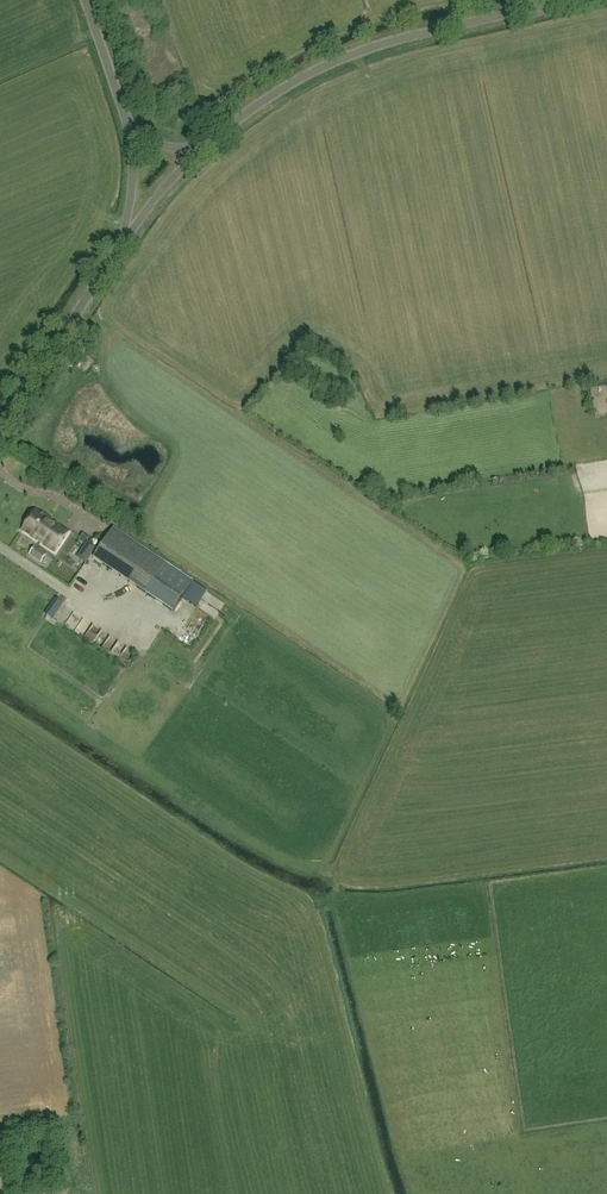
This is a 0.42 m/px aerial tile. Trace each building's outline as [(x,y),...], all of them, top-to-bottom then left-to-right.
[(35,509),(20,532),(54,554),(69,531),(35,509)] [(193,582),(113,529),(94,558),(173,612),(193,582)] [(81,554),(87,559),(95,549),(88,545),(81,554)] [(41,562),(46,554),(35,547),(29,554),(41,562)] [(118,577),(110,580),(112,586),(120,584),(118,577)] [(47,616),(53,619),(63,603),(58,600),(47,616)] [(79,629),(87,634),(93,623),(85,618),(79,629)] [(114,650),(121,654),(126,643),(120,640),(114,650)] [(130,643),(120,654),(129,662),(139,652),(130,643)]
